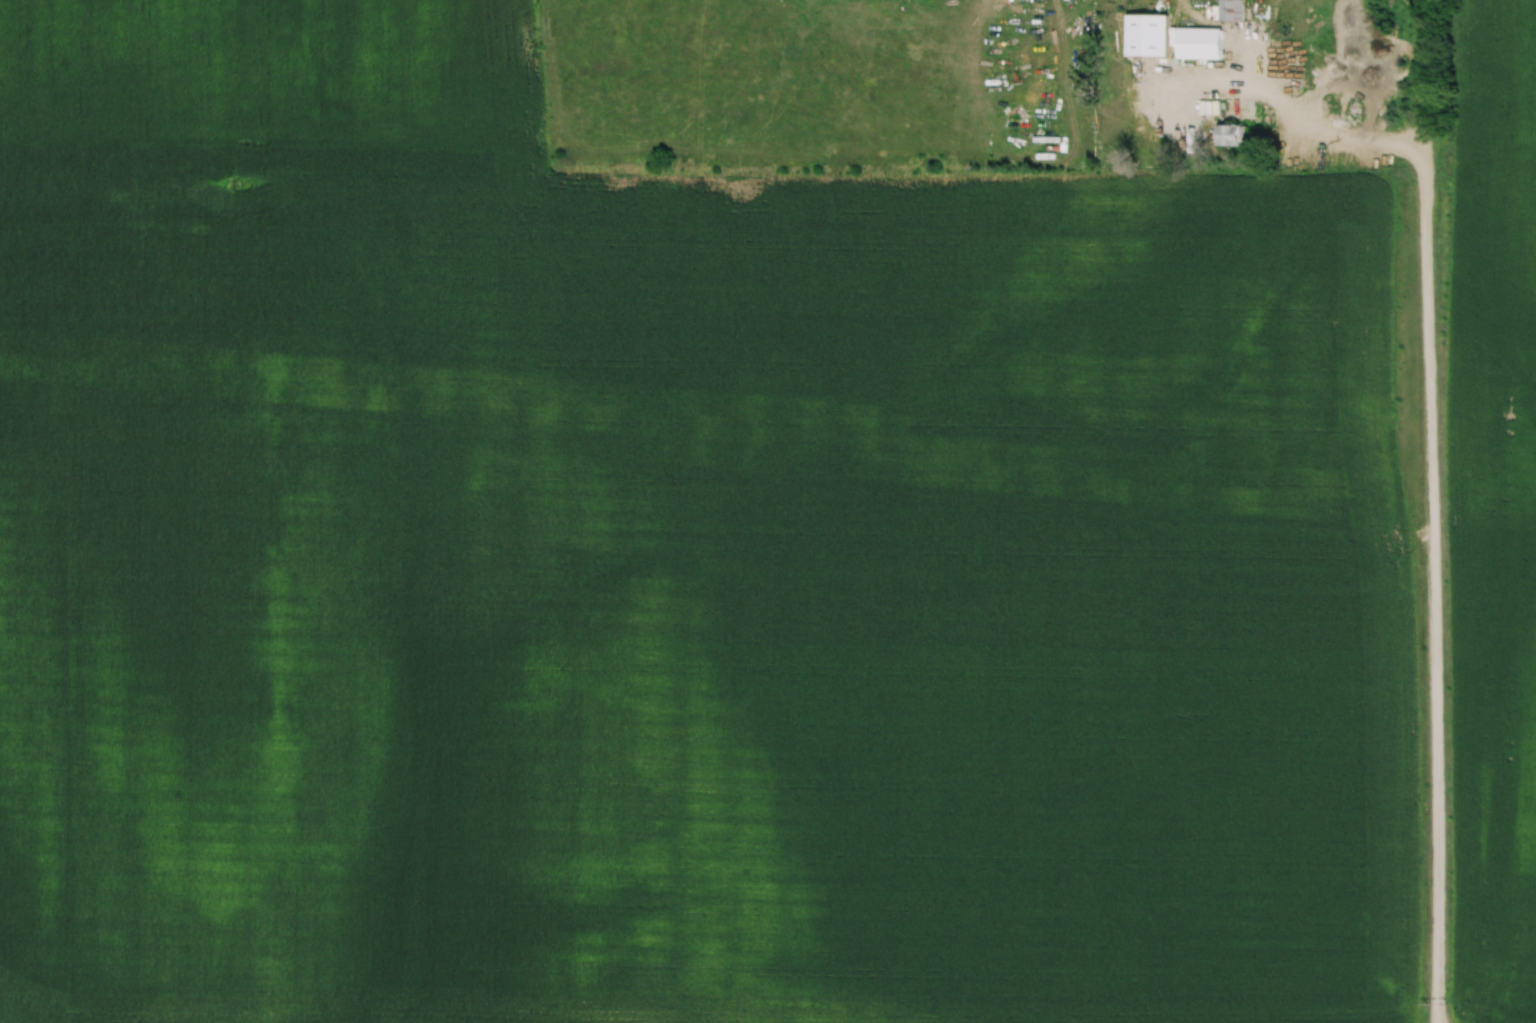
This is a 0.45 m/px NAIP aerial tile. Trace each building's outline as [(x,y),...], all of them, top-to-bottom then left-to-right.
[(1242,0),(1220,0),(1220,20),(1242,20),(1242,0)] [(1167,56),(1167,15),(1123,15),(1123,56),(1167,56)] [(1221,28),(1175,28),(1175,58),(1221,58),(1221,28)] [(1218,146),(1245,146),(1245,125),(1218,125),(1218,146)]
